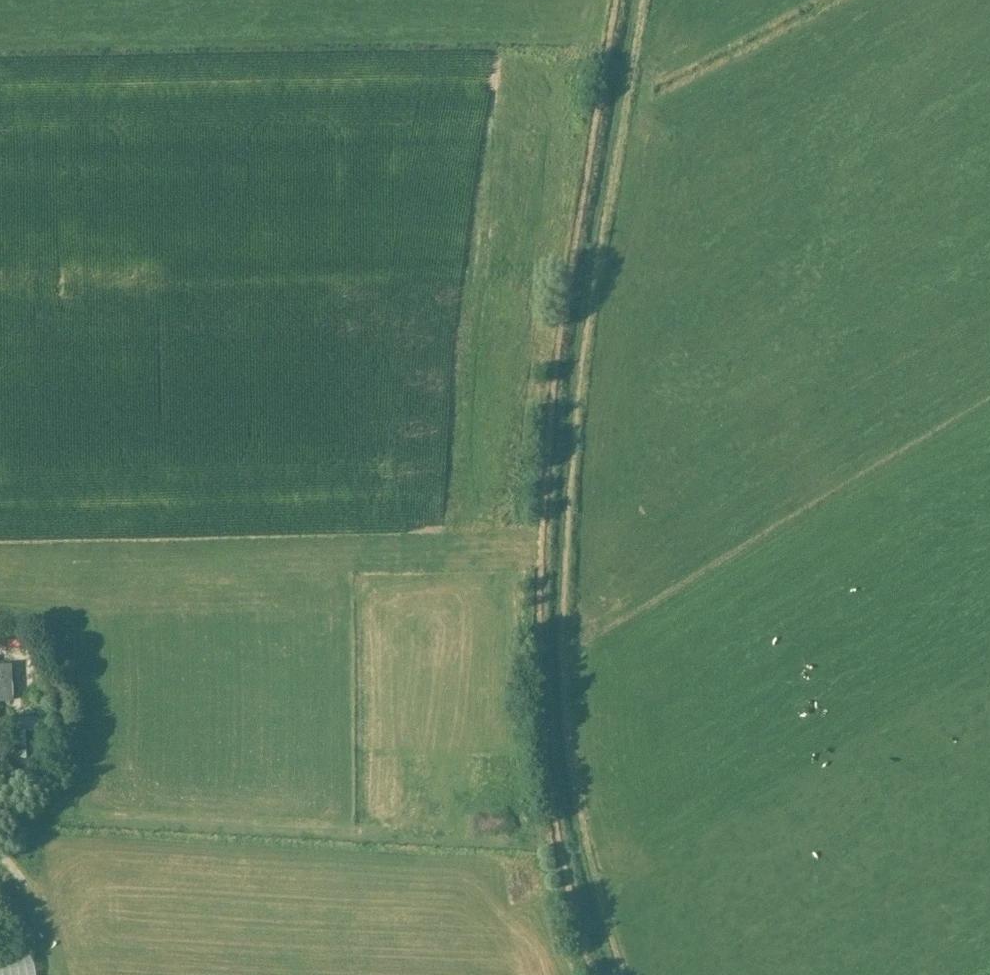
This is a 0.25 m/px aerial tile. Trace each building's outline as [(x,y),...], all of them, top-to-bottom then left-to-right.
[(27,759),(26,732),(38,731),(38,719),(12,720),(14,759),(27,759)] [(31,954),(0,960),(0,974),(35,974),(31,954)]
